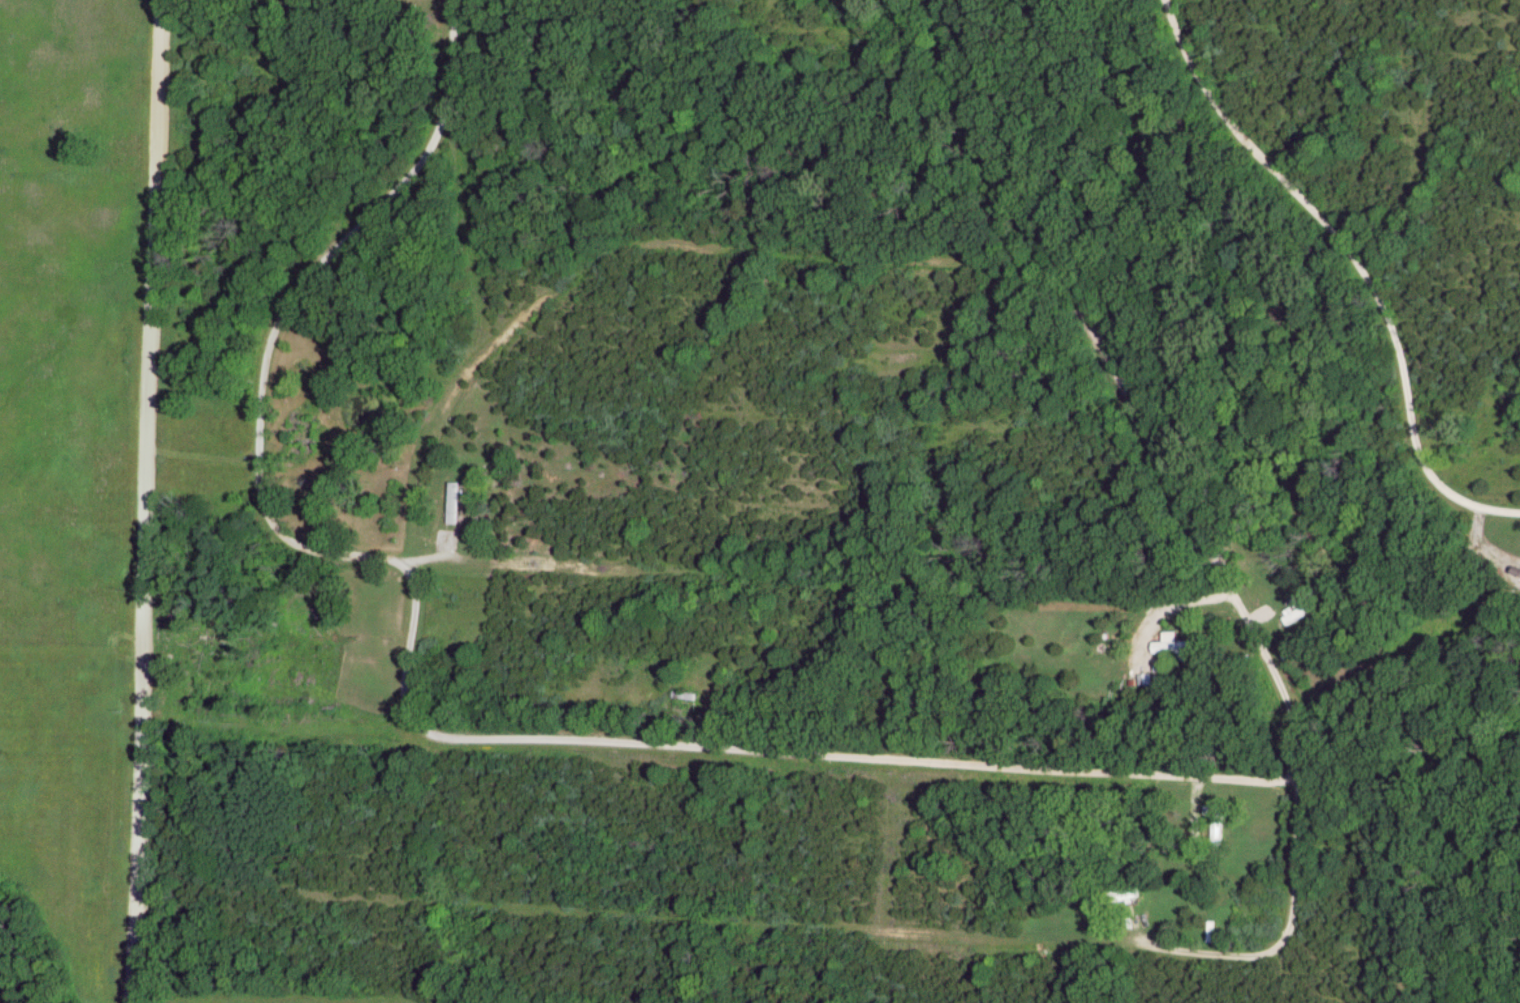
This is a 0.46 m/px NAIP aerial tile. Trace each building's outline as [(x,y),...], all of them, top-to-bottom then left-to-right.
[(462,485),(453,485),(453,525),(462,525),(462,485)] [(1319,612),(1315,600),(1281,613),(1286,625),(1319,612)] [(1173,634),(1160,634),(1160,645),(1148,645),(1148,655),(1194,655),(1194,644),(1173,644),(1173,634)] [(1222,820),(1210,820),(1210,848),(1222,848),(1222,820)]
